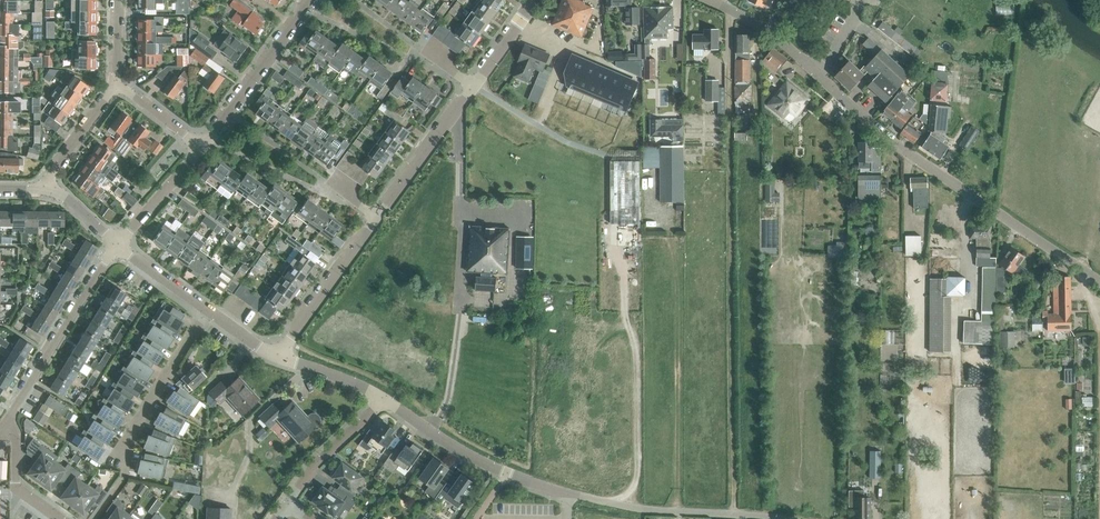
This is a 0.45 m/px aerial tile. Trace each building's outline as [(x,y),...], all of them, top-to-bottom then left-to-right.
[(17,13),(17,12),(17,9),(18,0),(13,0),(13,1),(0,1),(0,13),(17,13)] [(45,11),(53,11),(53,0),(45,0),(45,11)] [(89,0),(71,0),(71,11),(77,11),(96,11),(96,8),(97,7),(97,3),(96,2),(96,0),(89,0)] [(139,1),(137,2),(137,7),(139,8),(139,9),(157,10),(157,4),(164,4),(164,0),(139,0),(139,1)] [(190,0),(177,0),(176,14),(189,14),(190,0)] [(259,20),(260,18),(252,13),(255,9),(243,0),(232,0),(229,4),(238,11),(232,19),(242,27),(243,25),(257,35),(264,24),(259,20)] [(399,16),(410,0),(392,0),(387,7),(399,16)] [(412,0),(410,0),(399,16),(411,24),(423,8),(412,0)] [(497,11),(482,0),(480,0),(472,11),(489,23),(497,11)] [(497,11),(505,0),(482,0),(497,11)] [(560,5),(556,15),(552,25),(567,31),(582,37),(586,27),(590,18),(594,8),(585,4),(585,3),(580,0),(562,0),(560,5)] [(607,6),(608,6),(625,6),(626,24),(640,24),(640,7),(632,8),(632,0),(607,0),(607,6)] [(442,18),(450,6),(445,2),(436,14),(442,18)] [(455,17),(458,11),(453,7),(449,12),(455,17)] [(673,7),(644,7),(645,38),(645,44),(649,44),(651,44),(650,37),(668,37),(667,29),(673,29),(673,7)] [(423,8),(411,24),(423,33),(435,17),(423,8)] [(71,11),(70,17),(70,22),(69,22),(95,23),(95,22),(97,21),(97,16),(95,15),(96,11),(77,11),(71,11)] [(480,35),(489,23),(472,11),(464,23),(480,35)] [(13,25),(13,24),(13,17),(17,17),(17,14),(17,13),(0,13),(0,25),(13,25)] [(34,14),(31,13),(31,25),(33,25),(41,25),(41,14),(34,14)] [(138,28),(138,32),(157,32),(163,32),(164,26),(157,26),(157,20),(139,20),(139,22),(137,23),(137,27),(138,28)] [(54,38),(54,22),(46,22),(46,38),(54,38)] [(69,22),(64,22),(64,29),(76,29),(76,34),(95,34),(95,33),(97,32),(97,28),(95,27),(95,23),(69,22)] [(882,23),(878,29),(889,38),(894,31),(883,22),(882,23)] [(472,46),(480,35),(464,23),(456,34),(456,35),(461,39),(467,43),(472,46)] [(20,41),(20,35),(17,35),(17,31),(17,24),(13,24),(13,25),(0,25),(0,41),(20,41)] [(432,35),(437,39),(446,27),(440,24),(432,35)] [(41,25),(33,25),(33,35),(33,41),(41,41),(41,25)] [(451,31),(446,27),(437,39),(442,43),(451,31)] [(897,27),(894,31),(899,35),(903,31),(897,27)] [(191,43),(202,51),(205,46),(209,41),(191,28),(191,43)] [(694,35),(693,49),(719,49),(719,30),(705,29),(705,35),(694,35)] [(215,45),(220,48),(228,54),(227,56),(234,61),(235,60),(237,61),(248,47),(225,30),(221,37),(215,45)] [(300,43),(316,55),(329,39),(317,30),(313,35),(308,32),(300,43)] [(456,35),(456,34),(451,31),(442,43),(448,47),(456,35)] [(176,43),(177,37),(156,37),(157,32),(138,32),(138,33),(137,34),(137,39),(138,40),(138,43),(163,44),(163,43),(176,43)] [(448,47),(453,51),(461,39),(456,35),(448,47)] [(736,35),(736,82),(750,82),(751,35),(736,35)] [(865,66),(861,70),(865,74),(868,71),(875,78),(868,86),(886,102),(920,65),(914,60),(904,71),(869,38),(863,44),(876,56),(865,67),(865,66)] [(340,47),(329,39),(316,55),(317,56),(314,60),(325,68),(329,64),(328,64),(343,43),(340,47)] [(467,43),(461,39),(453,51),(458,54),(467,43)] [(13,58),(17,58),(17,57),(17,49),(20,49),(23,46),(23,41),(20,41),(0,41),(0,57),(13,58)] [(76,50),(71,50),(71,57),(76,57),(95,58),(95,54),(96,53),(97,48),(95,47),(95,46),(95,42),(77,41),(76,50)] [(137,52),(138,53),(138,54),(156,55),(162,55),(163,44),(138,43),(138,47),(137,48),(137,52)] [(343,43),(328,64),(329,64),(340,73),(343,68),(355,52),(343,43)] [(544,68),(549,55),(526,45),(519,61),(521,62),(515,76),(528,81),(534,65),(541,68),(544,68)] [(211,58),(215,53),(205,46),(202,51),(211,58)] [(212,68),(216,62),(196,48),(190,57),(204,67),(203,69),(200,73),(209,80),(204,86),(214,94),(225,78),(212,68)] [(778,73),(788,60),(774,48),(763,62),(778,73)] [(916,49),(911,55),(915,58),(920,51),(916,49)] [(609,51),(609,60),(624,60),(624,51),(609,51)] [(343,68),(355,77),(370,56),(369,56),(366,60),(355,52),(343,68)] [(136,64),(138,65),(138,66),(156,66),(156,55),(138,54),(138,58),(136,59),(136,64)] [(381,65),(370,56),(355,77),(358,73),(369,81),(381,65)] [(573,56),(566,72),(569,85),(626,110),(638,83),(573,56)] [(17,69),(17,66),(17,61),(17,58),(13,58),(0,57),(0,68),(17,69)] [(42,64),(42,66),(45,66),(45,67),(54,67),(54,62),(52,62),(52,57),(42,57),(42,64)] [(76,57),(71,57),(71,69),(89,69),(95,69),(95,68),(96,67),(96,62),(95,61),(95,58),(76,57)] [(649,59),(645,59),(645,79),(656,79),(655,59),(649,59)] [(843,83),(844,83),(851,89),(865,74),(861,70),(850,60),(835,76),(843,83)] [(641,61),(616,61),(616,66),(641,77),(641,61)] [(289,69),(300,77),(304,72),(293,63),(289,69)] [(393,73),(381,65),(369,81),(381,90),(376,96),(381,100),(390,88),(385,85),(393,73)] [(189,66),(168,66),(156,76),(165,83),(167,80),(170,83),(164,91),(174,99),(185,84),(190,88),(189,66)] [(541,68),(535,84),(544,88),(551,72),(546,70),(544,68),(541,68)] [(48,69),(46,72),(53,77),(54,78),(59,70),(48,69)] [(23,85),(29,85),(29,82),(29,78),(22,78),(22,70),(17,70),(17,71),(0,71),(0,81),(17,82),(17,79),(23,79),(23,85)] [(933,70),(932,81),(947,83),(948,71),(933,70)] [(283,77),(295,85),(299,80),(287,71),(283,77)] [(49,82),(53,77),(46,72),(46,73),(43,78),(49,82)] [(914,72),(908,79),(912,82),(918,75),(914,72)] [(66,86),(81,97),(88,87),(73,76),(70,81),(63,76),(60,81),(66,86)] [(403,76),(390,93),(398,98),(402,93),(414,102),(425,86),(413,77),(410,81),(403,76)] [(308,83),(312,86),(317,80),(312,77),(308,83)] [(17,92),(19,92),(20,85),(23,85),(23,79),(17,79),(17,82),(0,81),(0,92),(17,92)] [(304,83),(299,80),(295,85),(300,89),(304,83)] [(328,89),(317,80),(312,86),(324,95),(328,89)] [(719,81),(706,81),(706,101),(719,101),(719,81)] [(767,106),(784,120),(790,112),(795,117),(809,99),(786,81),(767,106)] [(736,101),(750,101),(749,85),(736,85),(736,101)] [(74,106),(81,97),(66,86),(63,90),(57,86),(54,91),(53,90),(53,91),(59,95),(74,106)] [(425,86),(414,102),(426,110),(431,104),(432,105),(436,107),(442,98),(439,96),(427,87),(425,86)] [(266,90),(257,103),(262,107),(257,114),(269,122),(279,107),(281,106),(269,98),(272,94),(273,92),(267,88),(266,90)] [(312,97),(316,92),(311,88),(307,94),(312,97)] [(340,97),(328,89),(324,95),(336,103),(340,97)] [(892,101),(882,114),(892,121),(903,107),(909,99),(911,97),(911,96),(903,89),(900,93),(899,92),(892,101)] [(74,106),(59,95),(53,91),(49,96),(56,101),(52,105),(67,115),(74,106)] [(67,115),(52,105),(42,97),(42,104),(45,106),(42,110),(42,111),(48,116),(43,123),(56,131),(67,115)] [(323,97),(318,102),(323,106),(328,100),(323,97)] [(903,107),(892,121),(901,128),(911,116),(907,113),(914,104),(916,101),(911,97),(909,99),(903,107)] [(19,113),(19,102),(0,102),(0,112),(12,113),(19,113)] [(348,112),(352,106),(347,102),(343,108),(348,112)] [(40,103),(33,103),(31,103),(31,113),(33,113),(40,113),(40,103)] [(749,113),(749,104),(735,105),(735,108),(735,113),(749,113)] [(943,143),(946,138),(942,135),(944,132),(945,132),(946,132),(945,132),(945,129),(946,118),(950,118),(950,116),(951,108),(951,107),(952,107),(952,106),(931,104),(931,105),(929,130),(928,130),(928,131),(929,131),(931,131),(930,134),(922,146),(940,159),(949,146),(943,143)] [(335,114),(339,108),(334,105),(330,111),(335,114)] [(279,107),(269,122),(281,131),(291,116),(292,114),(281,106),(279,107)] [(402,125),(406,119),(404,117),(389,106),(384,114),(394,121),(386,132),(403,144),(411,132),(402,125)] [(408,111),(404,117),(406,119),(408,121),(413,115),(408,111)] [(16,123),(16,121),(12,121),(12,113),(0,112),(0,123),(16,123)] [(113,141),(107,137),(103,142),(113,149),(132,123),(129,121),(131,119),(121,112),(109,128),(107,130),(113,135),(115,132),(118,134),(113,141)] [(291,116),(281,131),(292,139),(307,118),(304,122),(292,114),(291,116)] [(924,125),(913,117),(901,134),(915,143),(922,134),(919,132),(924,125)] [(292,139),(290,141),(302,149),(303,147),(315,131),(319,126),(317,125),(318,124),(309,118),(308,119),(307,118),(292,139)] [(661,119),(650,119),(650,135),(673,135),(673,141),(682,141),(682,135),(682,125),(661,125),(661,119)] [(113,149),(121,155),(130,143),(137,148),(141,151),(148,142),(144,139),(149,133),(138,125),(137,126),(132,123),(113,149)] [(11,137),(11,129),(16,129),(16,126),(0,126),(0,136),(11,137)] [(971,126),(960,144),(968,150),(980,131),(971,126)] [(367,136),(371,131),(365,127),(361,132),(367,136)] [(315,131),(303,147),(316,156),(327,141),(331,135),(331,134),(324,129),(320,134),(315,131)] [(403,144),(386,132),(377,144),(394,156),(403,144)] [(331,135),(316,156),(328,165),(334,157),(338,160),(340,158),(348,146),(350,143),(345,140),(342,143),(331,135)] [(11,137),(0,136),(0,147),(16,147),(16,137),(11,137)] [(359,148),(362,143),(357,139),(353,144),(359,148)] [(149,148),(155,153),(161,145),(155,141),(149,148)] [(873,143),(859,143),(859,169),(872,169),(872,172),(881,172),(881,149),(873,149),(873,143)] [(26,156),(33,159),(37,160),(40,151),(39,150),(40,146),(33,144),(31,148),(28,147),(26,156)] [(385,168),(394,156),(377,144),(369,156),(385,168)] [(94,151),(92,154),(111,169),(115,163),(110,160),(114,156),(99,145),(98,146),(96,146),(93,149),(94,151)] [(661,146),(642,146),(643,167),(661,166),(662,202),(684,201),(682,146),(661,146)] [(0,153),(0,172),(18,173),(18,168),(20,168),(20,162),(18,162),(18,158),(17,158),(17,155),(5,153),(0,153)] [(87,160),(85,163),(109,181),(110,181),(112,179),(111,174),(109,173),(112,169),(111,169),(92,154),(91,155),(89,155),(86,159),(87,160)] [(342,172),(352,159),(346,155),(336,168),(342,172)] [(376,180),(385,168),(369,156),(361,167),(360,169),(365,172),(371,176),(376,180)] [(342,172),(347,176),(356,163),(352,159),(342,172)] [(640,161),(611,161),(611,206),(611,222),(618,222),(640,222),(640,161)] [(200,178),(216,190),(219,187),(231,171),(219,162),(215,167),(210,164),(200,178)] [(81,166),(78,170),(79,172),(78,173),(99,187),(102,183),(106,185),(109,181),(85,163),(83,166),(81,166)] [(347,176),(352,180),(360,169),(361,167),(356,163),(347,176)] [(352,180),(358,183),(365,172),(360,169),(352,180)] [(231,171),(219,187),(216,190),(228,199),(230,196),(246,174),(245,174),(242,179),(231,171)] [(363,187),(371,176),(365,172),(358,183),(363,187)] [(72,181),(71,182),(92,198),(99,188),(99,187),(78,173),(76,175),(74,175),(72,179),(72,181)] [(135,178),(129,173),(125,178),(131,183),(135,178)] [(246,174),(230,196),(228,199),(229,199),(235,191),(246,199),(258,183),(246,174)] [(881,174),(858,174),(858,199),(881,199),(881,174)] [(913,188),(913,208),(928,208),(927,178),(910,178),(911,188),(913,188)] [(775,182),(766,182),(766,201),(779,201),(779,192),(775,192),(775,182)] [(269,191),(258,183),(246,199),(257,208),(273,186),(269,191)] [(269,215),(273,211),(285,195),(273,186),(257,208),(258,208),(260,205),(266,209),(264,211),(269,215)] [(118,187),(114,192),(120,197),(124,191),(122,190),(119,188),(118,187)] [(194,205),(199,199),(187,191),(183,197),(194,205)] [(132,206),(136,200),(126,192),(126,193),(122,197),(132,206)] [(273,211),(269,215),(281,224),(297,203),(285,195),(273,211)] [(108,202),(116,208),(120,203),(112,197),(108,202)] [(181,199),(177,205),(190,214),(194,208),(181,199)] [(299,204),(292,214),(307,224),(318,208),(307,200),(302,207),(299,204)] [(108,208),(102,216),(109,221),(115,213),(108,208)] [(198,211),(194,208),(190,214),(194,217),(198,211)] [(330,217),(318,208),(307,224),(318,233),(330,217)] [(213,219),(218,213),(213,209),(208,215),(213,219)] [(0,211),(0,226),(11,226),(11,212),(0,211)] [(21,232),(21,238),(27,238),(27,232),(24,232),(24,226),(25,212),(11,212),(11,226),(19,226),(19,232),(21,232)] [(24,226),(32,226),(37,226),(38,212),(25,212),(24,226)] [(38,212),(37,226),(51,226),(51,212),(38,212)] [(51,212),(51,226),(64,227),(64,212),(51,212)] [(225,227),(229,221),(220,214),(215,220),(225,227)] [(201,222),(206,225),(210,220),(205,216),(201,222)] [(330,217),(318,233),(330,241),(342,225),(330,217)] [(163,225),(152,241),(164,249),(175,233),(167,228),(169,226),(165,223),(163,225)] [(218,234),(222,228),(217,224),(213,230),(218,234)] [(237,236),(241,230),(236,226),(232,232),(237,236)] [(470,226),(466,271),(482,272),(481,276),(476,276),(476,277),(475,290),(495,292),(496,278),(497,277),(492,277),(492,273),(497,273),(507,274),(510,229),(470,226)] [(991,239),(991,226),(971,226),(970,239),(976,239),(976,266),(996,267),(996,258),(990,258),(991,239)] [(865,230),(866,234),(869,237),(873,236),(875,233),(875,229),(872,227),(868,227),(865,230)] [(175,233),(164,249),(175,258),(187,242),(191,237),(179,228),(176,234),(175,233)] [(296,239),(300,233),(295,229),(291,235),(296,239)] [(229,233),(225,238),(230,242),(234,236),(229,233)] [(248,244),(252,238),(247,235),(243,240),(248,244)] [(289,263),(306,276),(315,264),(305,257),(309,251),(307,249),(302,245),(288,235),(284,241),(298,251),(289,263)] [(517,236),(517,251),(517,267),(532,268),(532,251),(533,237),(517,236)] [(905,255),(921,255),(921,236),(905,236),(905,255)] [(191,237),(187,242),(175,258),(187,266),(199,250),(192,245),(195,240),(191,237)] [(61,245),(66,247),(69,242),(65,239),(61,245)] [(85,239),(78,251),(90,258),(97,247),(85,239)] [(306,239),(302,245),(307,249),(311,243),(306,239)] [(836,245),(836,256),(847,257),(848,242),(836,241),(836,245)] [(74,245),(69,242),(66,247),(71,250),(74,245)] [(311,243),(307,249),(309,251),(318,258),(324,250),(312,242),(311,243)] [(260,253),(264,247),(259,243),(255,249),(260,253)] [(1011,248),(1000,265),(1020,279),(1027,269),(1019,264),(1024,257),(1011,248)] [(211,258),(199,250),(187,266),(199,275),(211,258)] [(90,258),(78,251),(71,262),(83,269),(90,258)] [(258,259),(264,263),(268,258),(262,254),(258,259)] [(222,267),(211,258),(199,275),(210,283),(222,267)] [(48,266),(52,269),(56,264),(51,261),(48,266)] [(83,269),(71,262),(64,273),(77,280),(83,269)] [(308,277),(306,276),(289,263),(281,275),(297,287),(301,283),(303,284),(308,277)] [(57,272),(61,267),(56,264),(52,269),(57,272)] [(238,269),(245,274),(249,268),(242,264),(238,269)] [(250,271),(256,275),(259,270),(253,266),(250,271)] [(234,275),(222,267),(210,283),(222,292),(225,288),(231,292),(245,274),(238,269),(234,275)] [(994,344),(995,326),(996,267),(982,267),(981,321),(964,321),(963,343),(994,344)] [(1006,293),(1006,289),(1005,289),(1005,279),(1003,279),(1004,268),(996,268),(996,293),(1006,293)] [(77,280),(64,273),(57,284),(70,292),(77,280)] [(281,275),(272,287),(291,301),(299,289),(297,287),(281,275)] [(946,296),(951,296),(965,296),(965,277),(946,277),(946,296)] [(1071,331),(1070,277),(1053,278),(1054,314),(1048,314),(1048,310),(1042,311),(1042,316),(1047,316),(1047,331),(1071,331)] [(946,279),(930,278),(930,331),(930,352),(950,352),(951,296),(946,296),(946,279)] [(233,294),(239,298),(247,286),(241,282),(233,294)] [(34,288),(39,291),(42,286),(37,283),(34,288)] [(70,292),(57,284),(50,295),(63,303),(70,292)] [(113,285),(105,297),(119,305),(126,294),(113,285)] [(44,294),(47,289),(42,286),(39,291),(44,294)] [(239,298),(244,302),(252,290),(247,286),(239,298)] [(255,310),(260,314),(265,317),(273,306),(280,311),(284,306),(286,307),(291,301),(272,287),(264,299),(263,298),(255,310)] [(244,302),(249,306),(258,294),(252,290),(244,302)] [(263,298),(258,294),(249,306),(255,310),(263,298)] [(50,295),(44,306),(56,314),(63,303),(50,295)] [(98,308),(112,317),(119,305),(105,297),(98,308)] [(123,301),(120,306),(128,311),(131,306),(123,301)] [(163,302),(153,318),(173,331),(172,331),(175,333),(182,322),(179,321),(183,315),(163,302)] [(49,325),(56,314),(44,306),(37,317),(49,325)] [(134,306),(130,312),(135,315),(139,309),(134,306)] [(1006,323),(1012,323),(1012,308),(1010,308),(1010,306),(996,306),(996,329),(1006,329),(1006,323)] [(28,308),(25,313),(30,316),(33,311),(28,308)] [(91,320),(105,328),(112,317),(98,308),(91,320)] [(128,327),(135,315),(130,312),(127,318),(125,317),(122,323),(128,327)] [(42,336),(49,325),(37,317),(33,323),(25,319),(22,324),(42,336)] [(151,327),(146,336),(163,347),(162,347),(165,349),(172,338),(169,336),(172,331),(173,331),(153,318),(149,325),(151,327)] [(91,320),(84,331),(98,339),(105,328),(91,320)] [(116,335),(121,338),(125,332),(120,329),(116,335)] [(91,351),(98,339),(84,331),(77,342),(91,351)] [(999,347),(1015,347),(1015,331),(999,331),(999,347)] [(162,347),(163,347),(146,336),(143,334),(139,341),(141,342),(136,351),(136,352),(153,363),(155,365),(162,354),(159,352),(162,347)] [(121,338),(116,335),(112,341),(117,344),(121,338)] [(13,349),(25,357),(32,345),(20,338),(13,349)] [(9,343),(4,340),(0,345),(5,348),(9,343)] [(84,362),(91,351),(77,342),(70,354),(84,362)] [(18,368),(25,357),(13,349),(6,360),(18,368)] [(190,359),(194,351),(190,349),(185,357),(190,359)] [(145,381),(152,370),(149,368),(153,363),(136,352),(136,351),(133,350),(129,357),(132,358),(126,367),(126,368),(143,378),(143,379),(145,381)] [(106,352),(102,357),(107,361),(110,355),(106,352)] [(70,354),(63,365),(77,373),(84,362),(70,354)] [(100,372),(107,361),(102,357),(99,363),(94,360),(90,366),(100,372)] [(18,368),(6,360),(0,370),(0,372),(11,379),(18,368)] [(70,385),(77,373),(63,365),(56,376),(70,385)] [(139,384),(143,379),(143,378),(126,368),(126,367),(123,366),(119,372),(122,374),(116,383),(116,384),(133,394),(133,395),(136,396),(142,386),(139,384)] [(187,373),(182,367),(176,372),(181,378),(181,379),(185,383),(183,385),(188,391),(191,389),(191,390),(205,377),(195,366),(187,373)] [(11,379),(0,372),(0,388),(4,390),(11,379)] [(93,383),(96,377),(92,374),(88,380),(93,383)] [(63,396),(70,385),(56,376),(49,388),(63,396)] [(226,389),(220,382),(213,389),(208,393),(209,394),(207,396),(206,403),(210,407),(216,402),(219,405),(225,399),(240,416),(259,399),(238,377),(226,389)] [(89,389),(93,383),(88,380),(84,386),(89,389)] [(106,399),(123,410),(126,412),(132,401),(130,400),(133,395),(133,394),(116,384),(116,383),(113,381),(109,388),(112,390),(106,399)] [(175,393),(172,391),(165,402),(168,403),(166,406),(173,410),(174,408),(185,415),(189,415),(198,401),(179,388),(175,393)] [(79,406),(86,395),(81,391),(74,403),(79,406)] [(68,407),(48,395),(43,404),(62,416),(68,407)] [(120,415),(123,410),(106,399),(103,397),(99,404),(102,406),(96,415),(113,426),(116,428),(123,417),(120,415)] [(315,413),(314,413),(312,413),(311,413),(310,413),(309,414),(308,414),(306,416),(292,401),(280,412),(272,404),(259,416),(269,428),(276,423),(273,419),(275,417),(296,440),(300,436),(303,438),(317,425),(318,424),(318,423),(319,422),(319,420),(319,419),(319,418),(319,417),(318,416),(318,415),(317,415),(316,414),(315,413)] [(159,412),(153,423),(155,425),(154,427),(161,431),(162,429),(174,435),(178,434),(186,419),(165,408),(162,414),(159,412)] [(33,420),(39,424),(45,414),(39,410),(33,420)] [(68,411),(65,417),(73,422),(76,416),(68,411)] [(92,422),(86,431),(103,442),(106,444),(113,433),(110,431),(113,426),(96,415),(94,413),(89,420),(92,422)] [(29,420),(26,418),(23,422),(24,430),(29,434),(35,424),(29,420)] [(371,451),(380,457),(394,438),(391,435),(394,430),(387,424),(386,424),(385,424),(384,424),(383,424),(382,424),(381,425),(381,426),(376,433),(370,429),(359,445),(366,450),(367,451),(368,451),(369,451),(370,451),(371,451)] [(262,440),(268,434),(262,428),(256,434),(262,440)] [(79,436),(82,437),(76,447),(96,460),(103,449),(100,447),(103,442),(86,431),(84,429),(79,436)] [(150,437),(147,435),(143,447),(145,448),(144,451),(152,454),(153,451),(165,456),(169,454),(175,439),(153,430),(150,437)] [(33,479),(33,480),(38,483),(57,456),(32,439),(26,447),(26,454),(36,461),(27,474),(33,478),(33,479)] [(399,465),(408,472),(423,450),(413,443),(410,447),(407,445),(402,452),(396,447),(384,464),(395,471),(399,465)] [(869,478),(870,478),(870,477),(880,477),(880,478),(881,451),(870,451),(869,478)] [(147,478),(147,475),(160,477),(163,475),(167,459),(144,454),(142,461),(139,460),(137,472),(139,473),(139,476),(147,478)] [(64,481),(68,476),(73,468),(67,464),(64,468),(54,460),(57,457),(57,456),(38,483),(43,486),(43,485),(49,490),(58,477),(64,481)] [(430,485),(425,491),(435,499),(444,486),(439,482),(449,469),(434,458),(420,478),(430,485)] [(337,472),(335,474),(335,477),(334,478),(342,484),(338,490),(353,500),(357,494),(354,492),(364,478),(344,464),(339,471),(337,472)] [(66,503),(71,507),(87,484),(85,486),(75,479),(80,473),(73,468),(68,476),(64,481),(70,485),(60,498),(67,502),(66,503)] [(444,486),(435,499),(441,503),(444,499),(458,509),(477,484),(462,473),(452,487),(447,483),(444,486)] [(94,489),(87,484),(71,507),(76,510),(76,509),(83,514),(92,501),(97,505),(107,492),(97,485),(94,489)] [(136,493),(141,497),(147,488),(142,485),(136,493)] [(191,485),(190,492),(199,494),(201,487),(191,485)] [(336,514),(340,517),(346,508),(342,505),(348,497),(335,488),(331,493),(324,488),(323,489),(321,488),(316,495),(318,496),(314,501),(321,506),(320,507),(327,512),(328,511),(334,515),(336,514)] [(399,495),(405,499),(408,494),(403,490),(399,495)] [(855,506),(855,518),(870,518),(870,497),(864,497),(864,490),(849,490),(849,506),(855,506)] [(199,506),(200,495),(192,494),(191,505),(199,506)] [(129,514),(122,509),(125,506),(115,498),(106,511),(111,515),(109,518),(125,518),(129,514)] [(206,518),(230,518),(231,509),(206,508),(206,518)]
